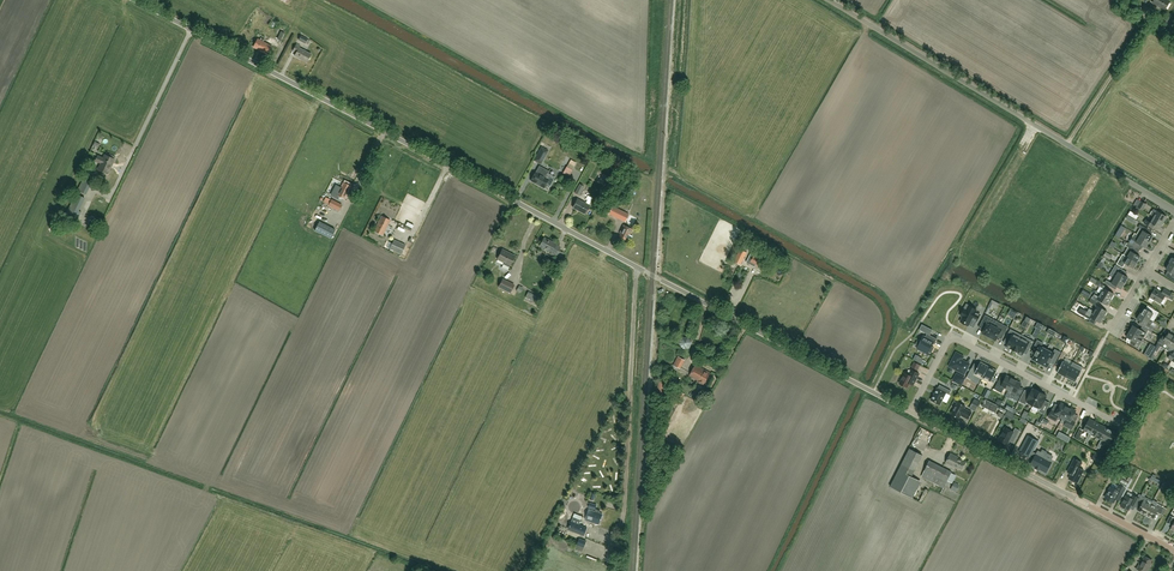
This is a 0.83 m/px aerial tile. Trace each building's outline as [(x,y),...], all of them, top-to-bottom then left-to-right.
[(1165,10),(1169,1),(1167,0),(1154,0),(1152,2),(1165,10)] [(261,38),(260,40),(258,39),(253,47),(267,54),(271,46),(263,42),(264,40),(261,38)] [(307,62),(311,54),(299,48),(300,46),(297,44),(293,51),(297,52),(295,55),(307,62)] [(535,160),(541,164),(544,158),(548,150),(542,147),(537,155),(535,160)] [(98,169),(108,173),(114,159),(104,154),(103,158),(97,156),(95,161),(101,163),(98,169)] [(567,163),(563,170),(570,174),(574,167),(567,163)] [(536,172),(531,181),(544,188),(546,184),(550,186),(555,177),(547,173),(545,177),(536,172)] [(78,190),(85,193),(90,182),(83,179),(78,190)] [(337,194),(345,198),(351,185),(343,181),(337,194)] [(575,193),(579,195),(584,186),(579,184),(575,193)] [(573,207),(585,214),(589,205),(577,199),(573,207)] [(331,200),(328,205),(339,210),(342,205),(331,200)] [(1143,210),(1147,204),(1141,201),(1137,207),(1143,210)] [(79,211),(69,206),(63,218),(75,224),(81,212),(79,211)] [(613,206),(609,214),(625,222),(629,214),(613,206)] [(1154,209),(1152,211),(1150,215),(1163,222),(1167,217),(1154,209)] [(374,231),(383,235),(391,220),(381,215),(374,231)] [(1159,228),(1163,222),(1150,215),(1153,217),(1150,222),(1145,220),(1143,223),(1152,228),(1154,225),(1159,228)] [(1144,231),(1146,228),(1139,224),(1138,228),(1139,229),(1136,234),(1135,233),(1149,242),(1152,236),(1144,231)] [(626,240),(627,238),(630,240),(632,236),(628,234),(629,234),(630,234),(632,229),(623,225),(619,233),(620,234),(619,237),(626,240)] [(1128,243),(1136,248),(1139,250),(1140,250),(1142,246),(1145,248),(1149,242),(1135,233),(1133,236),(1128,243)] [(555,256),(559,249),(561,246),(556,244),(544,237),(539,245),(552,252),(550,254),(555,256)] [(389,249),(401,254),(406,245),(394,239),(389,249)] [(1131,250),(1128,248),(1123,254),(1137,263),(1140,257),(1137,255),(1130,251),(1131,250)] [(510,265),(515,256),(502,249),(497,259),(504,262),(510,265)] [(747,253),(740,249),(734,261),(741,265),(747,253)] [(755,254),(750,263),(761,268),(762,267),(763,267),(765,264),(764,263),(766,259),(755,254)] [(1125,264),(1133,268),(1137,263),(1123,254),(1122,254),(1116,264),(1123,268),(1125,264)] [(1169,263),(1166,269),(1173,273),(1171,276),(1173,278),(1173,266),(1169,263)] [(1119,272),(1121,269),(1115,265),(1111,271),(1110,274),(1115,277),(1124,283),(1128,277),(1119,272)] [(1106,280),(1104,283),(1110,287),(1112,284),(1121,289),(1124,283),(1115,277),(1111,283),(1106,280)] [(514,285),(503,279),(499,287),(510,293),(514,285)] [(1088,281),(1085,288),(1091,291),(1094,284),(1088,281)] [(1103,289),(1100,293),(1110,300),(1114,294),(1105,289),(1106,286),(1097,281),(1095,284),(1103,289)] [(1165,296),(1168,298),(1171,293),(1164,289),(1161,293),(1154,289),(1150,297),(1160,303),(1165,296)] [(528,292),(526,297),(536,302),(539,296),(536,294),(535,296),(528,292)] [(1107,306),(1110,300),(1100,293),(1098,297),(1094,294),(1092,297),(1092,296),(1091,297),(1090,295),(1089,296),(1087,294),(1086,295),(1085,295),(1091,298),(1090,299),(1097,302),(1098,300),(1107,306)] [(994,308),(998,302),(992,299),(989,305),(994,308)] [(976,310),(968,305),(966,310),(964,308),(960,315),(962,317),(960,321),(968,326),(971,319),(976,321),(980,314),(975,312),(976,310)] [(1096,305),(1093,311),(1103,317),(1107,312),(1096,305)] [(1078,313),(1079,314),(1090,320),(1091,318),(1100,323),(1103,317),(1093,311),(1092,314),(1087,311),(1087,312),(1081,308),(1078,313)] [(1153,321),(1158,312),(1152,308),(1150,311),(1143,308),(1140,313),(1153,321)] [(1147,325),(1145,328),(1148,330),(1152,332),(1154,327),(1150,325),(1153,321),(1140,313),(1136,319),(1147,325)] [(982,333),(989,337),(997,321),(985,315),(981,323),(986,325),(982,333)] [(1008,327),(997,321),(989,337),(996,340),(1000,332),(1004,335),(1008,327)] [(927,327),(922,325),(919,330),(924,333),(927,327)] [(1143,339),(1145,336),(1148,330),(1145,328),(1142,326),(1140,329),(1133,325),(1129,331),(1143,339)] [(1010,348),(1014,350),(1022,335),(1010,329),(1006,338),(1010,339),(1005,347),(1009,349),(1010,348)] [(1138,348),(1141,342),(1143,339),(1129,331),(1126,337),(1132,341),(1130,344),(1138,348)] [(1166,349),(1173,335),(1168,332),(1166,335),(1163,333),(1153,350),(1152,352),(1151,354),(1153,355),(1155,350),(1157,351),(1161,345),(1166,349)] [(918,340),(915,345),(931,353),(934,348),(931,346),(933,343),(934,344),(937,339),(927,334),(925,337),(923,336),(921,341),(918,340)] [(1034,341),(1022,335),(1014,350),(1018,352),(1018,354),(1021,356),(1024,351),(1026,351),(1027,350),(1029,351),(1034,341)] [(1171,360),(1173,355),(1173,352),(1173,351),(1173,349),(1173,335),(1166,349),(1171,352),(1168,358),(1171,360)] [(1032,360),(1040,363),(1047,350),(1041,347),(1043,343),(1037,340),(1033,348),(1037,350),(1035,355),(1032,360)] [(1144,354),(1148,357),(1154,347),(1150,344),(1144,354)] [(1053,353),(1047,350),(1040,363),(1047,367),(1050,362),(1050,363),(1052,359),(1056,361),(1061,352),(1055,349),(1053,353)] [(949,366),(964,374),(969,364),(965,362),(964,362),(961,361),(963,356),(956,353),(949,366)] [(677,370),(678,368),(680,369),(685,360),(678,356),(673,365),(675,366),(674,368),(677,370)] [(1073,362),(1075,358),(1071,366),(1063,361),(1057,372),(1065,377),(1073,362)] [(918,370),(920,365),(914,362),(911,367),(918,370)] [(980,362),(979,365),(976,370),(971,368),(967,377),(971,379),(973,375),(982,379),(989,366),(988,366),(981,362),(980,362)] [(1083,367),(1073,362),(1065,377),(1075,382),(1083,367)] [(703,385),(710,373),(696,365),(689,376),(699,381),(698,382),(703,385)] [(992,379),(993,377),(997,370),(996,370),(989,366),(982,379),(988,382),(986,387),(990,389),(995,380),(992,379)] [(907,388),(910,383),(913,385),(919,374),(912,370),(909,375),(905,373),(899,384),(907,388)] [(961,384),(964,378),(956,374),(953,380),(961,384)] [(1008,390),(1013,380),(1006,376),(1001,384),(998,382),(994,389),(1002,393),(1004,388),(1008,390)] [(1020,394),(1016,392),(1021,383),(1013,380),(1008,390),(1012,392),(1009,397),(1016,401),(1020,394)] [(946,393),(949,395),(951,391),(945,388),(943,391),(938,388),(931,400),(932,401),(935,403),(936,403),(940,405),(946,393)] [(1032,405),(1039,392),(1033,389),(1032,390),(1031,389),(1028,396),(1023,393),(1018,401),(1025,405),(1026,402),(1032,405)] [(675,399),(680,401),(684,394),(679,391),(675,399)] [(1037,411),(1044,415),(1048,407),(1043,404),(1046,397),(1045,396),(1046,395),(1039,392),(1032,405),(1038,409),(1037,411)] [(975,410),(979,404),(974,401),(970,407),(975,410)] [(958,402),(951,415),(959,419),(960,415),(968,419),(972,413),(964,409),(965,406),(958,402)] [(1062,419),(1068,408),(1065,407),(1065,405),(1061,403),(1056,412),(1052,410),(1048,417),(1055,421),(1058,417),(1062,419)] [(1075,411),(1071,409),(1070,410),(1068,408),(1062,419),(1066,421),(1064,426),(1071,430),(1075,422),(1071,420),(1075,411)] [(991,431),(994,425),(977,416),(972,425),(986,432),(987,430),(991,431)] [(1090,434),(1096,423),(1089,419),(1083,430),(1089,433),(1090,434)] [(1096,437),(1102,426),(1096,423),(1090,434),(1089,433),(1087,437),(1089,438),(1091,434),(1096,437)] [(1099,443),(1101,445),(1104,441),(1102,440),(1108,429),(1102,426),(1096,437),(1101,439),(1099,443)] [(1005,428),(999,440),(1007,444),(1012,436),(1016,438),(1020,430),(1015,428),(1013,432),(1005,428)] [(1115,433),(1108,429),(1102,440),(1104,441),(1109,444),(1115,433)] [(922,440),(929,444),(932,436),(925,433),(922,440)] [(1040,451),(1058,456),(1061,447),(1043,442),(1040,451)] [(911,476),(914,471),(922,455),(909,449),(890,486),(909,496),(918,480),(911,476)] [(958,468),(962,470),(966,463),(958,458),(958,457),(951,453),(946,463),(958,469),(958,468)] [(1092,459),(1102,464),(1105,459),(1094,453),(1092,459)] [(1031,465),(1045,473),(1051,462),(1036,455),(1031,465)] [(1108,464),(1111,465),(1113,461),(1107,458),(1100,471),(1108,475),(1111,469),(1106,467),(1108,464)] [(1079,468),(1082,463),(1074,459),(1067,472),(1071,474),(1068,479),(1077,483),(1084,470),(1079,468)] [(943,488),(945,484),(949,486),(951,482),(952,483),(956,475),(951,473),(951,472),(928,460),(925,465),(927,466),(921,476),(943,488)] [(1111,487),(1105,498),(1113,502),(1115,498),(1119,501),(1121,497),(1125,489),(1119,486),(1118,485),(1115,490),(1111,487)] [(1126,495),(1120,506),(1129,510),(1130,509),(1132,505),(1133,503),(1136,505),(1138,502),(1138,501),(1140,498),(1137,497),(1133,495),(1128,492),(1126,495)] [(1139,509),(1138,511),(1145,515),(1151,504),(1152,501),(1147,499),(1144,497),(1146,494),(1143,492),(1141,495),(1140,498),(1138,501),(1138,502),(1142,504),(1139,509)] [(1151,504),(1145,515),(1153,519),(1157,512),(1160,514),(1164,507),(1157,504),(1156,507),(1151,504)] [(596,509),(595,510),(589,508),(586,518),(599,523),(602,513),(600,512),(600,510),(596,509)] [(568,529),(584,535),(587,527),(579,524),(581,520),(573,517),(568,529)] [(586,541),(579,539),(577,544),(584,547),(586,541)] [(1149,564),(1151,560),(1144,556),(1140,563),(1139,563),(1136,568),(1141,570),(1147,570),(1150,565),(1149,564)]
